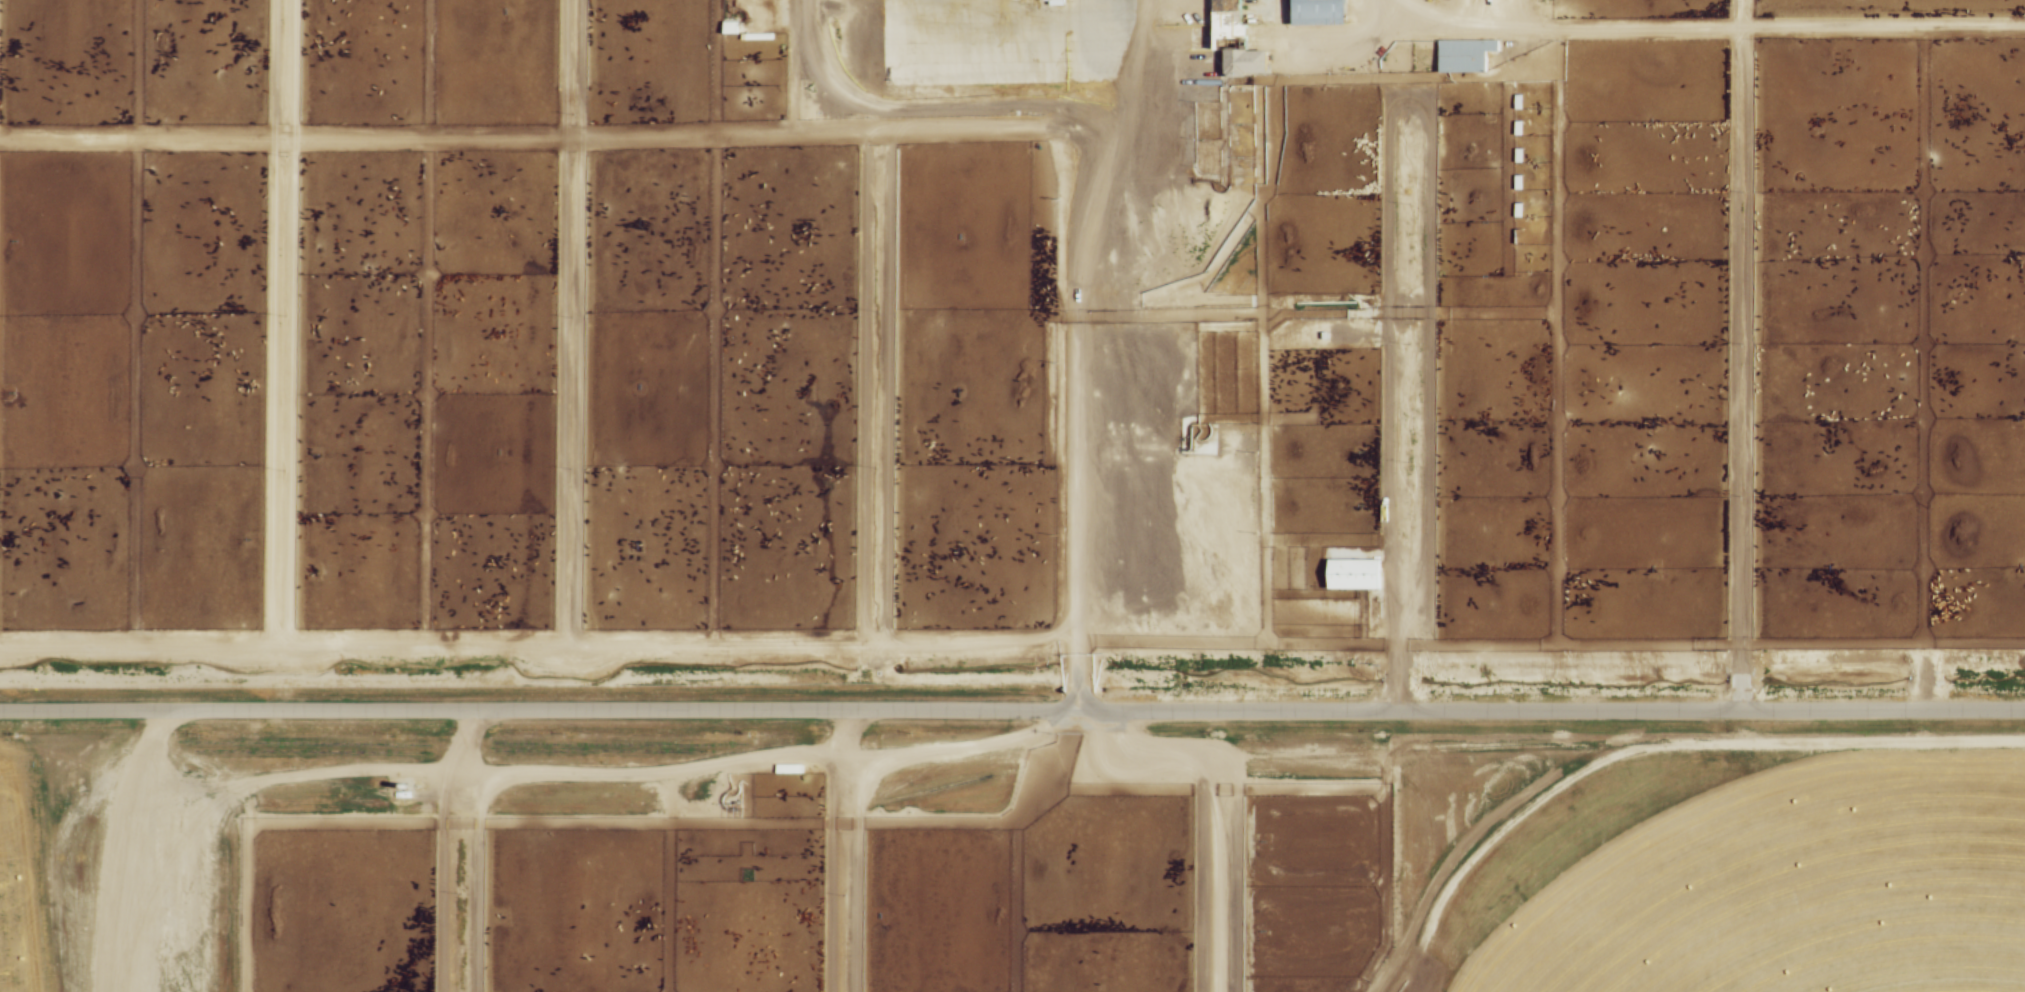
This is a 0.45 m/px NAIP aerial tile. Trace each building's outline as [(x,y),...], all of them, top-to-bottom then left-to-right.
[(1211,51),(1222,51),(1222,73),(1269,72),(1269,52),(1245,52),(1245,45),(1222,45),(1222,12),(1239,12),(1239,0),(1210,0),(1211,51)] [(1292,24),(1343,22),(1342,0),(1291,0),(1292,24)] [(737,21),(724,21),(724,32),(737,32),(737,21)] [(1436,42),(1436,73),(1486,73),(1486,53),(1498,53),(1498,41),(1436,42)] [(1325,561),(1325,589),(1375,589),(1375,560),(1325,561)] [(727,816),(742,816),(742,803),(727,803),(727,816)]
